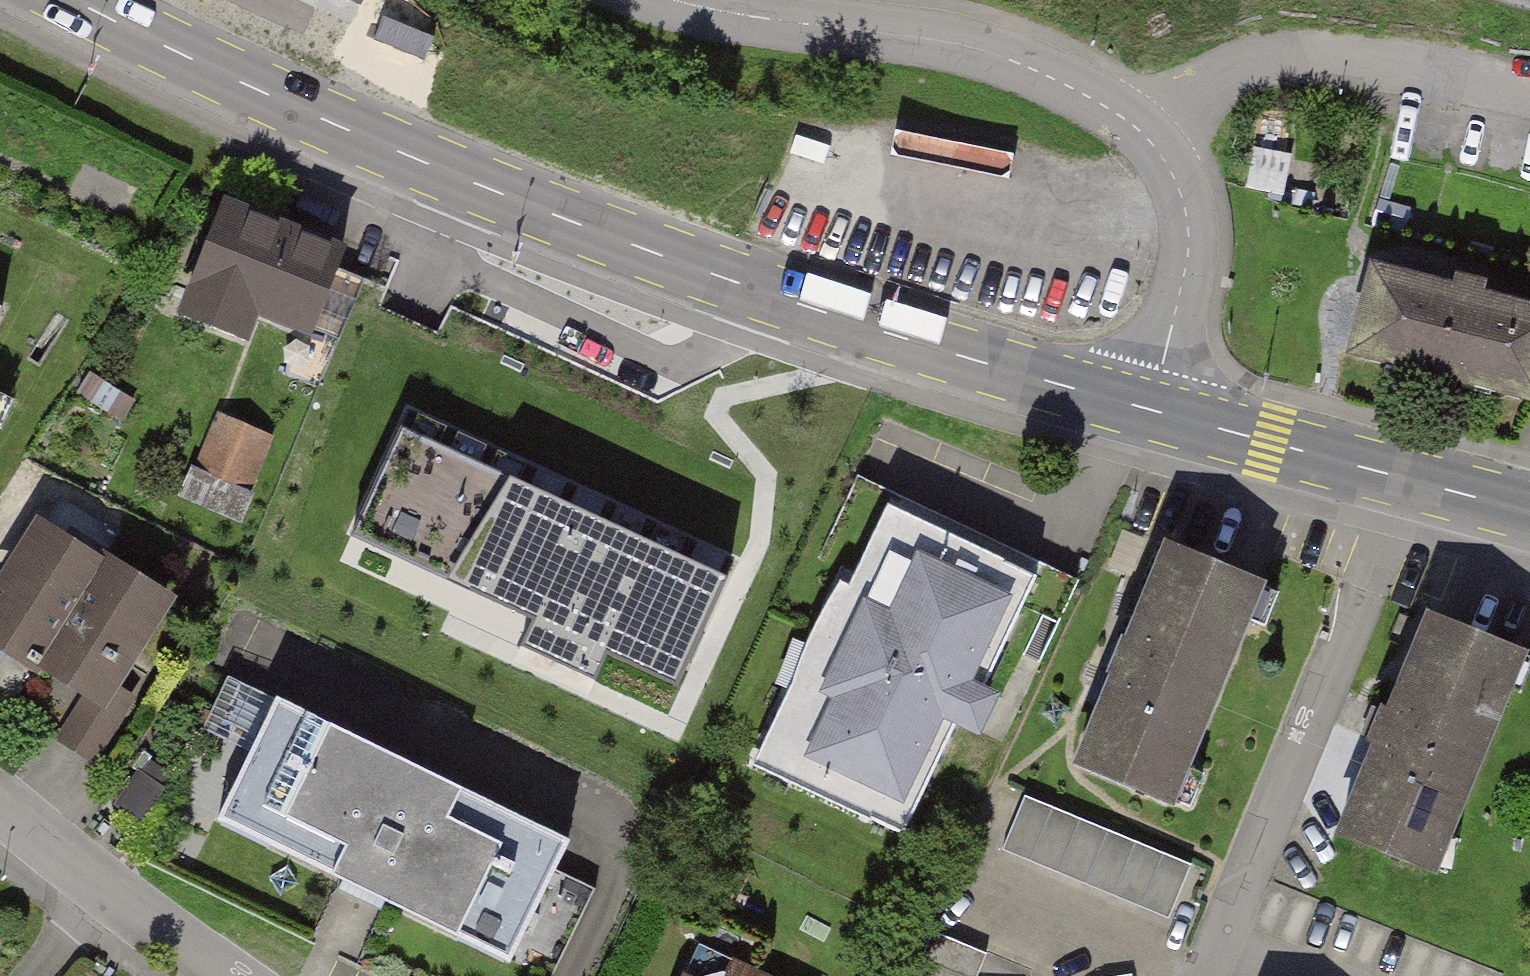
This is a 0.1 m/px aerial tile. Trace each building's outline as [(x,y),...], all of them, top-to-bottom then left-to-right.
[(1288,160),(1253,151),(1244,185),(1280,194),(1288,160)] [(340,253),(239,213),(212,281),(200,276),(184,314),(245,338),(257,310),(340,343),(365,280),(334,268),(340,253)] [(1356,348),(1529,393),(1529,309),(1481,297),(1483,283),(1456,276),(1451,289),(1376,270),(1356,348)] [(262,441),(228,426),(211,466),(200,461),(186,493),(238,515),(252,483),(245,480),(262,441)] [(728,577),(402,427),(358,522),(475,576),(469,590),(533,620),(520,648),(595,682),(607,656),(676,688),(728,577)] [(1059,622),(1079,579),(859,476),(820,557),(856,574),(770,758),(874,807),(869,819),(904,835),(960,717),(976,725),(989,697),(981,693),(1003,646),(1022,654),(1041,614),(1050,618),(1059,622)] [(41,526),(4,584),(15,591),(7,603),(0,599),(0,643),(36,666),(41,660),(101,564),(41,526)] [(1169,798),(1259,582),(1170,545),(1129,642),(1125,640),(1113,669),(1118,671),(1080,761),(1169,798)] [(104,559),(101,564),(41,660),(93,692),(63,740),(92,758),(131,696),(110,683),(164,597),(104,559)] [(1521,652),(1432,616),(1343,834),(1431,870),(1521,652)] [(229,674),(170,795),(358,886),(543,975),(550,975),(593,888),(555,869),(569,839),(229,674)] [(1192,868),(1024,798),(1002,852),(1170,922),(1192,868)] [(933,930),(914,975),(976,975),(986,952),(933,930)] [(704,962),(698,975),(734,975),(704,962)]
